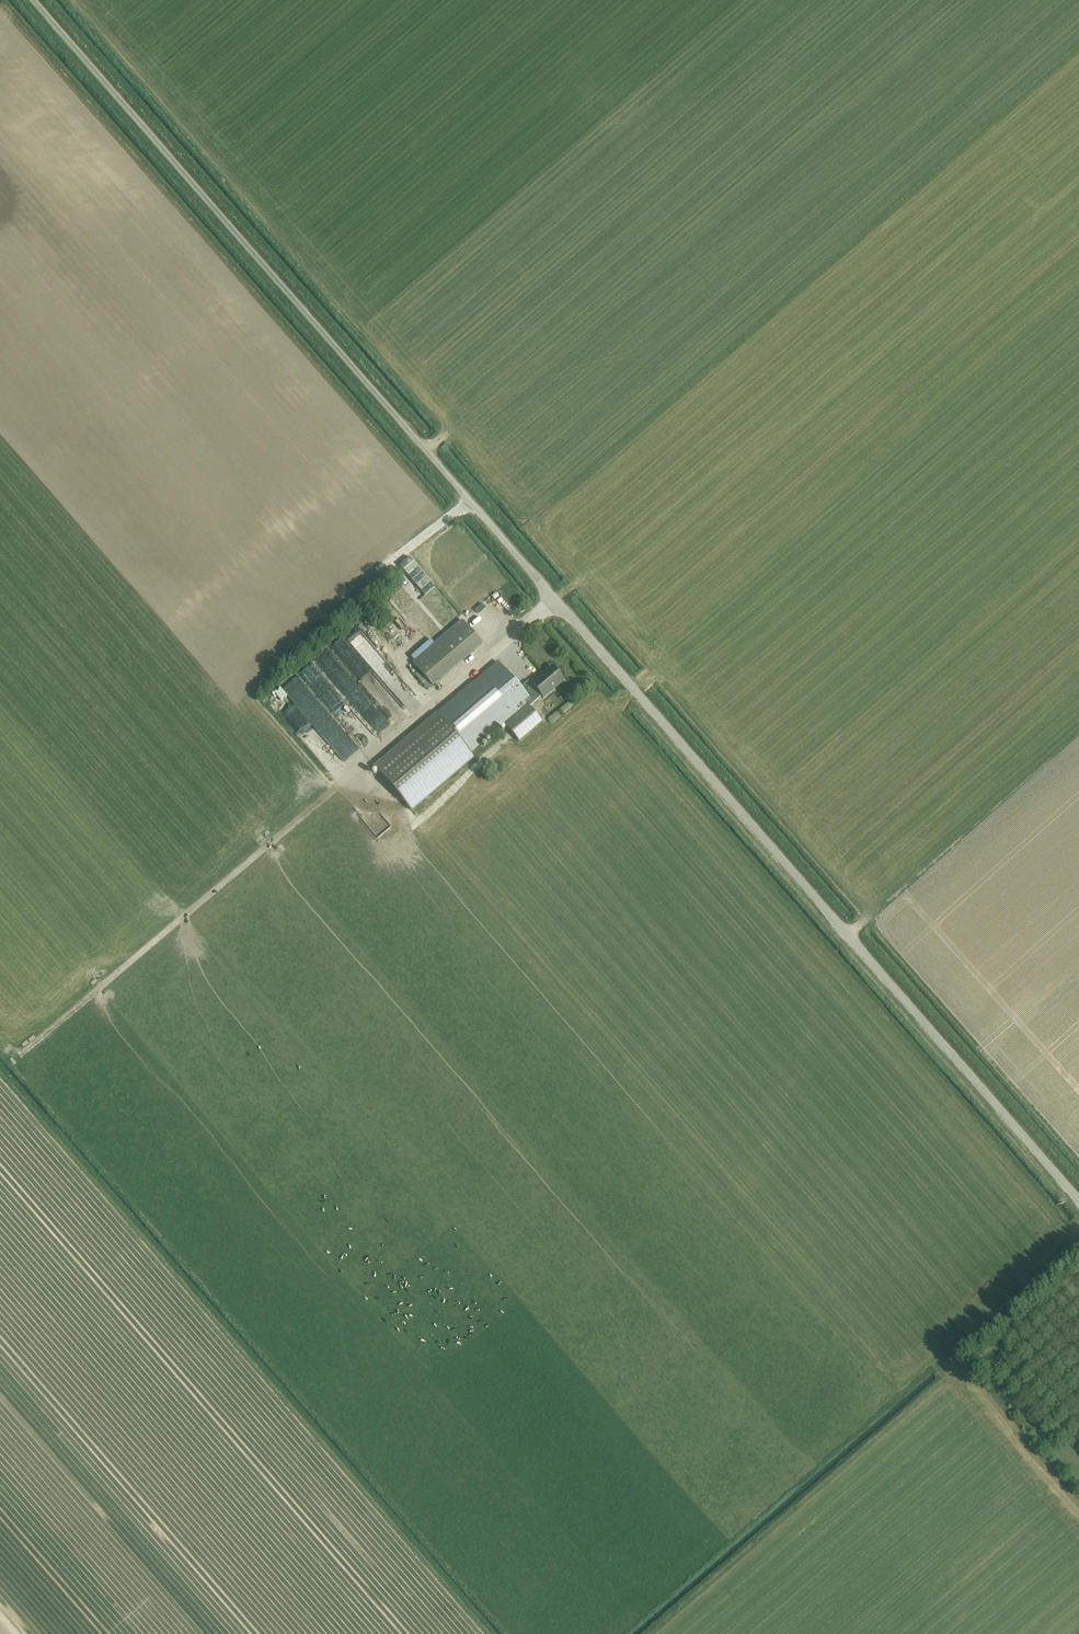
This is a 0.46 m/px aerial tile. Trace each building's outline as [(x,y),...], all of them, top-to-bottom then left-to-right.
[(462,621),(412,663),(426,680),(420,685),(426,692),(482,644),(462,621)] [(436,713),(373,767),(411,812),(474,759),(469,753),(504,723),(519,742),(542,722),(527,704),(530,701),(530,700),(538,693),(543,699),(564,681),(551,667),(531,684),(532,685),(523,692),(498,662),(437,714),(436,713)]
